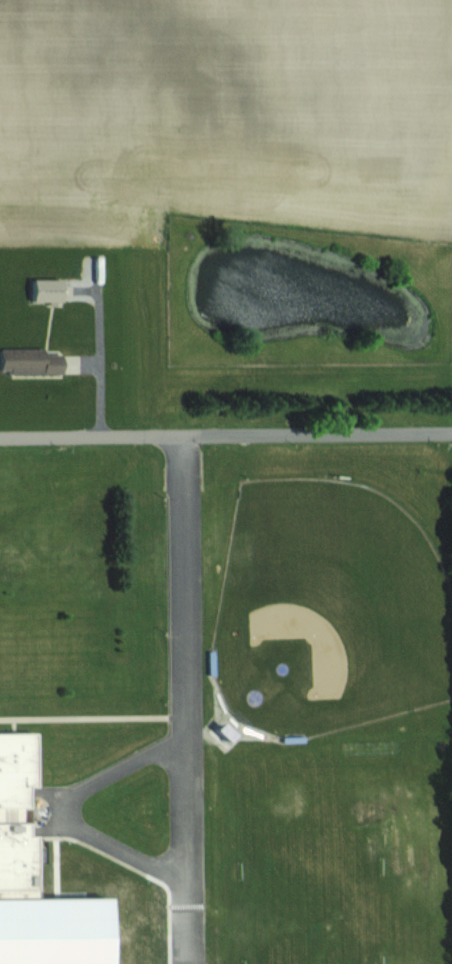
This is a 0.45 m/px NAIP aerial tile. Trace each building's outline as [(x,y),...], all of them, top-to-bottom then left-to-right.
[(28,734),(0,734),(0,892),(28,892),(28,734)]
